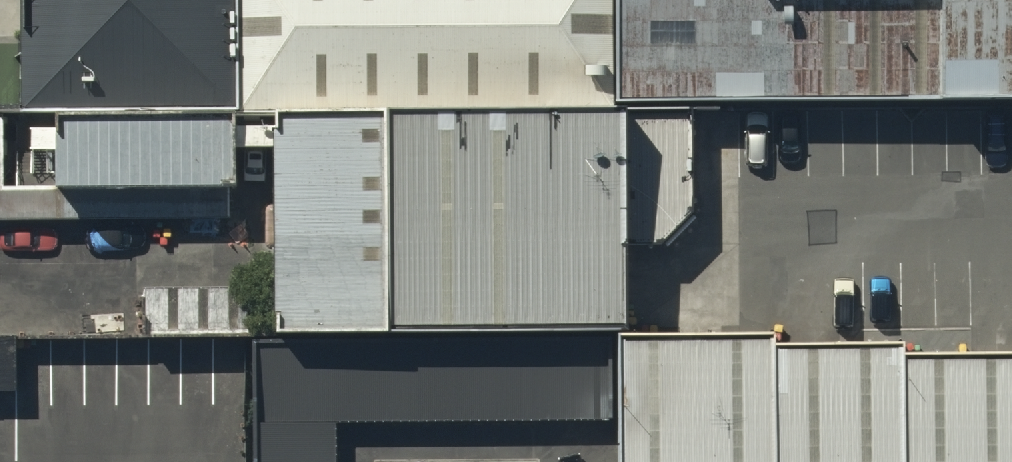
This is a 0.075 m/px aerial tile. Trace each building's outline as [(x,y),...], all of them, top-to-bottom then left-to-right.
[(231,109),(230,0),(13,0),(13,112),(231,109)] [(609,106),(607,0),(230,0),(231,109),(609,106)] [(609,106),(1011,100),(1011,0),(607,0),(609,106)] [(225,111),(13,112),(0,112),(0,213),(225,212),(225,111)] [(617,113),(253,113),(253,337),(617,337),(617,113)] [(0,330),(0,388),(14,388),(13,329),(0,330)] [(609,342),(610,414),(610,461),(1011,461),(1011,340),(609,342)] [(609,342),(252,343),(253,461),(333,461),(332,416),(610,414),(609,342)]
